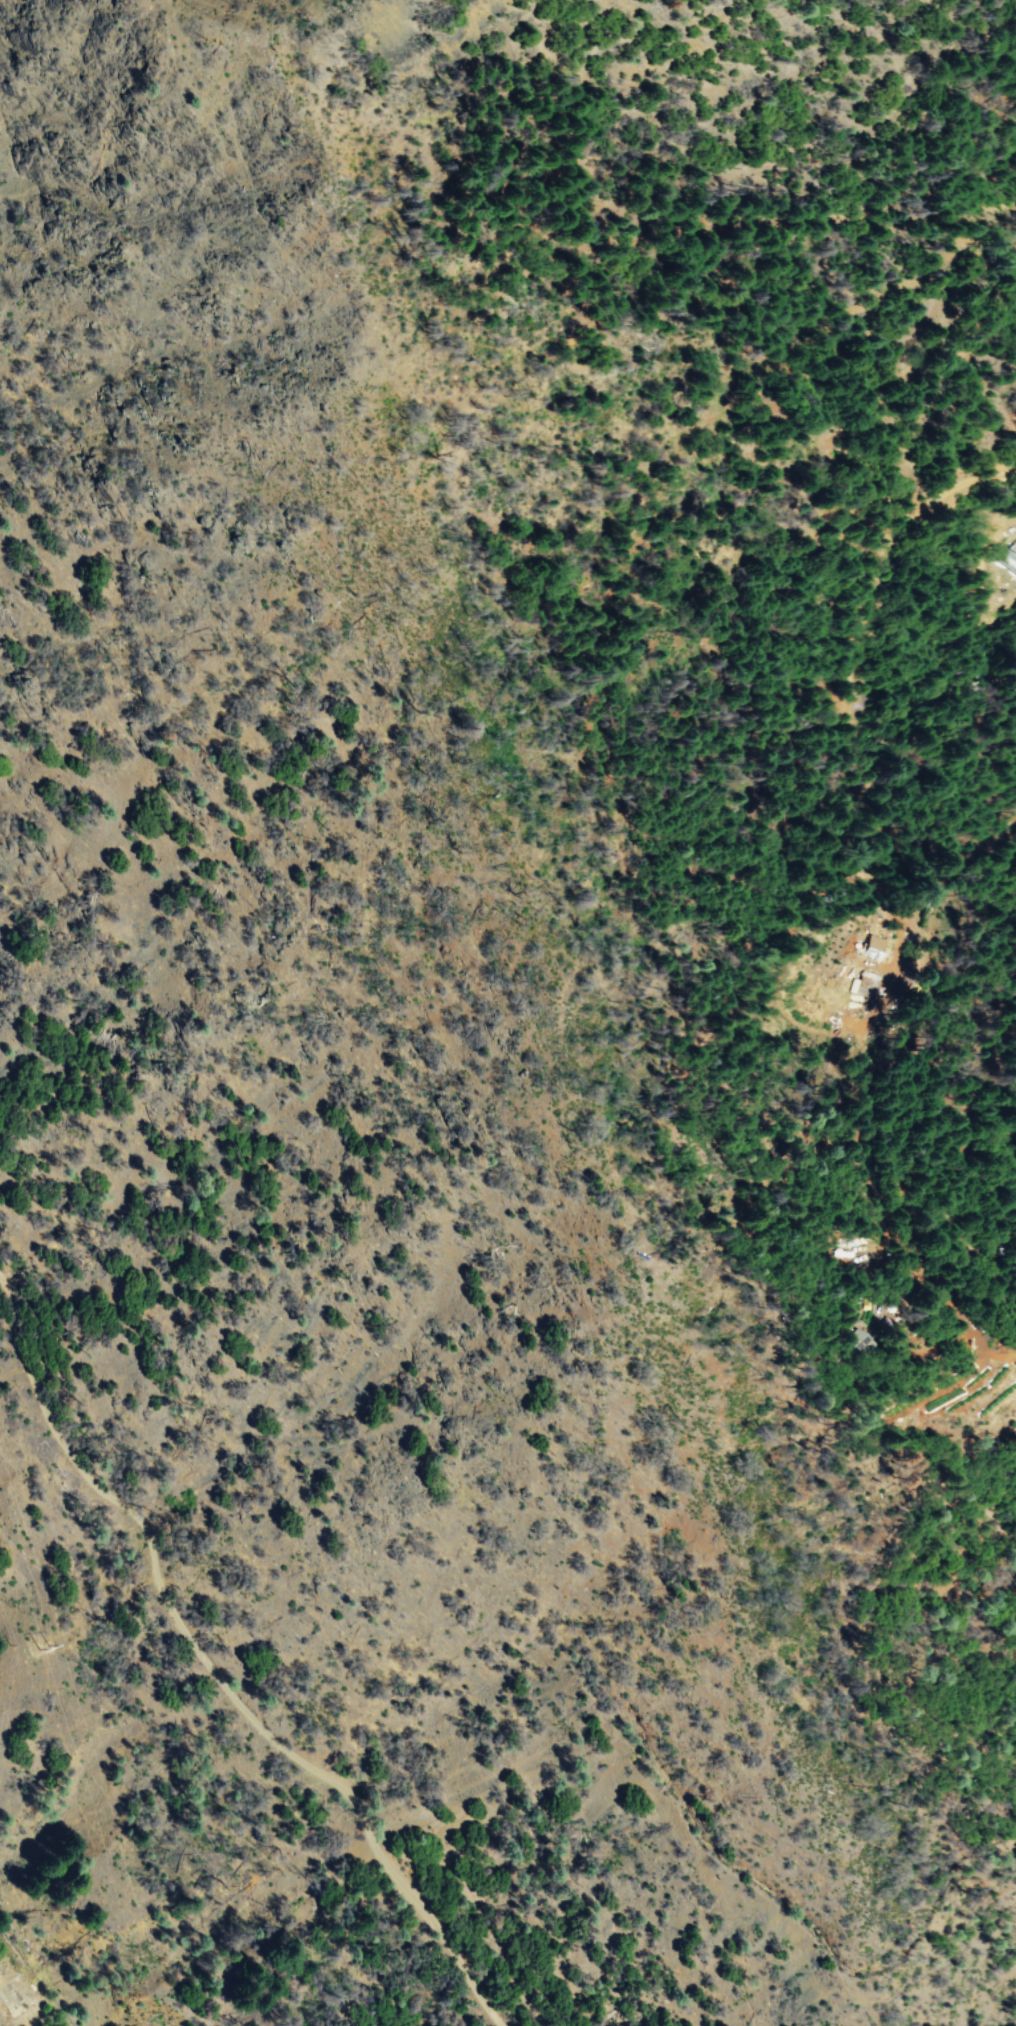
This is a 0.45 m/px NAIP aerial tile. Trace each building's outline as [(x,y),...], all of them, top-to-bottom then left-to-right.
[(860,954),(876,960),(884,940),(869,933),(860,954)] [(857,980),(852,978),(848,990),(862,995),(867,982),(875,986),(878,976),(861,969),(857,980)] [(864,1343),(853,1331),(839,1343),(851,1356),(864,1343)]
